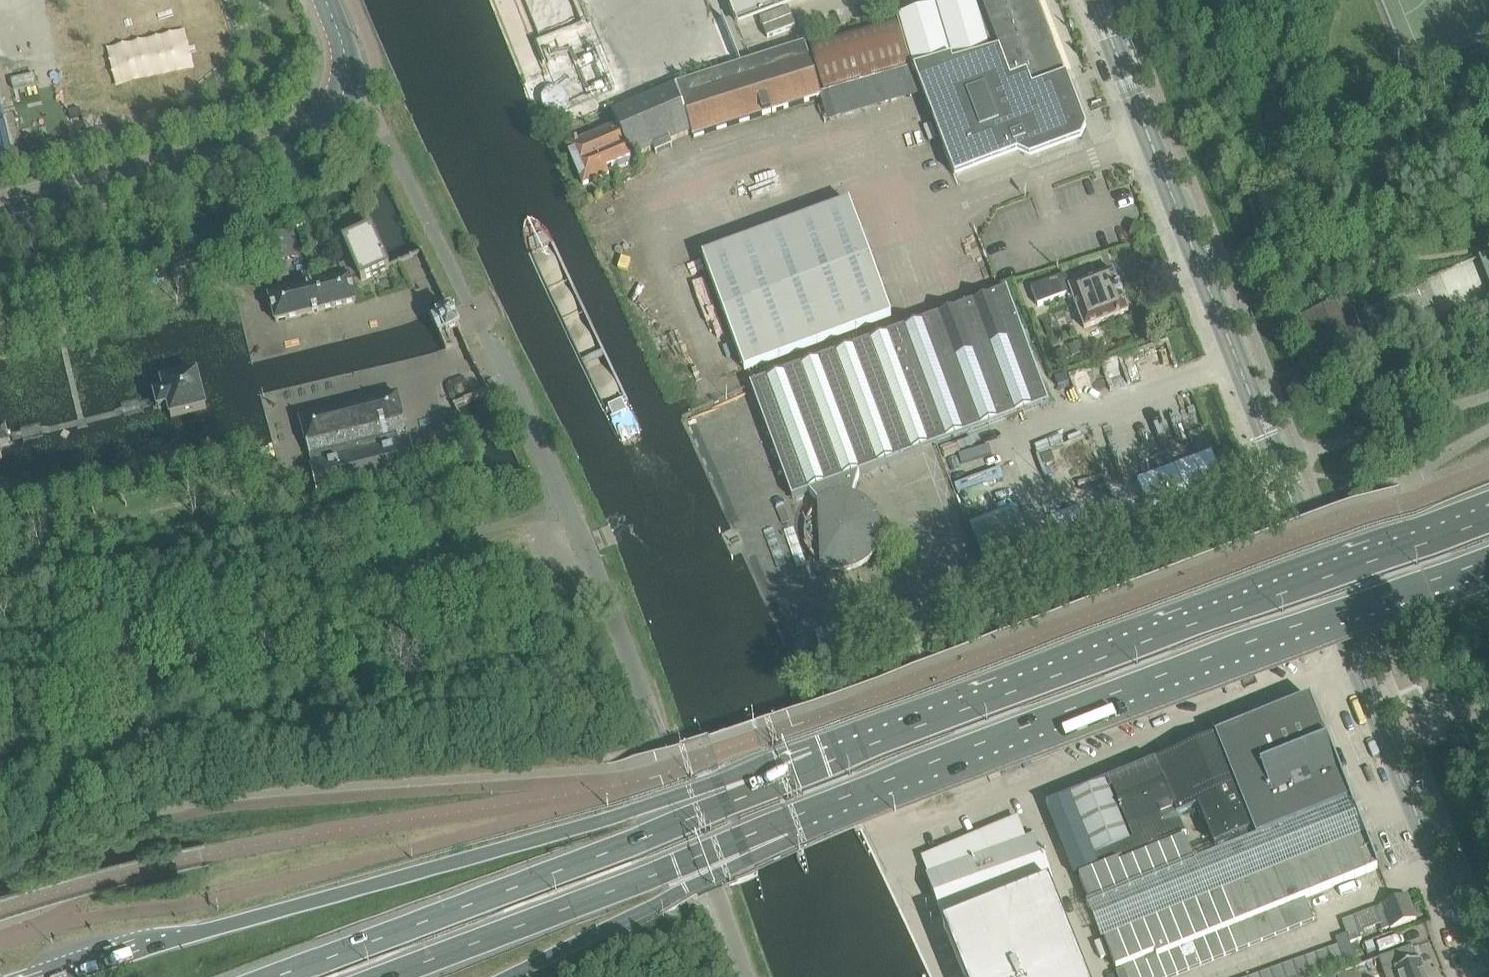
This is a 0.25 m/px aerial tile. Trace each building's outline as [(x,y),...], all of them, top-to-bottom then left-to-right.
[(736,22),(794,0),(727,0),(736,22)] [(898,19),(913,71),(915,70),(956,177),(1018,154),(1030,160),(1081,141),(1082,141),(1082,140),(1087,130),(1087,129),(1086,129),(1067,77),(1067,76),(1066,74),(1064,75),(1051,40),(1035,0),(962,0),(898,19)] [(896,19),(812,45),(826,93),(911,67),(896,19)] [(677,86),(613,114),(618,126),(590,138),(567,148),(575,165),(584,187),(610,176),(608,170),(614,167),(620,170),(627,167),(630,160),(633,159),(692,134),(694,139),(823,98),(805,45),(751,63),(677,86),(677,87),(677,86)] [(850,204),(703,258),(745,371),(891,317),(850,204)] [(353,262),(342,267),(346,274),(347,278),(351,277),(351,278),(359,275),(362,282),(390,269),(390,268),(389,267),(373,230),(372,230),(344,243),(353,262)] [(288,233),(265,240),(271,264),(295,257),(288,233)] [(185,264),(171,268),(174,281),(204,271),(200,259),(185,264)] [(1066,277),(1032,290),(1039,308),(1068,297),(1070,300),(1073,298),(1085,330),(1129,313),(1113,272),(1070,288),(1066,277)] [(310,287),(270,297),(270,299),(276,322),(357,302),(357,301),(356,300),(351,278),(351,277),(347,278),(313,287),(310,287)] [(998,295),(972,304),(997,372),(1023,363),(998,295)] [(1348,299),(1296,320),(1318,374),(1370,353),(1348,299)] [(972,304),(947,313),(972,382),(997,372),(972,304)] [(435,321),(434,322),(441,339),(443,338),(443,337),(447,335),(447,336),(447,337),(448,336),(450,341),(451,341),(449,336),(450,335),(457,332),(457,331),(460,329),(459,326),(458,324),(457,320),(455,317),(454,316),(452,313),(450,314),(449,315),(448,313),(441,316),(440,317),(436,309),(434,310),(439,320),(436,322),(435,321)] [(947,313),(921,323),(946,391),(972,382),(947,313)] [(903,329),(896,332),(921,400),(946,391),(921,323),(903,329)] [(766,380),(751,386),(793,499),(809,493),(820,506),(822,565),(826,567),(827,568),(830,569),(833,570),(839,571),(840,571),(841,571),(846,571),(849,571),(852,570),(855,569),(858,568),(863,565),(866,563),(868,561),(871,558),(873,556),(875,552),(876,549),(878,545),(879,542),(879,539),(879,536),(880,533),(879,531),(879,527),(878,525),(878,523),(876,520),(875,517),(874,515),(872,512),(870,510),(868,508),(866,506),(863,504),(861,503),(856,500),(853,499),(860,474),(875,469),(895,461),(911,455),(928,449),(938,445),(921,400),(896,332),(887,336),(870,342),(852,348),(834,355),(818,361),(800,367),(783,374),(766,380)] [(1079,343),(1069,347),(1073,357),(1083,353),(1079,343)] [(1065,350),(1056,354),(1060,362),(1068,359),(1065,350)] [(209,411),(199,372),(161,382),(164,394),(155,396),(157,403),(159,410),(168,408),(170,420),(209,411)] [(399,395),(301,420),(311,459),(313,467),(411,443),(409,433),(399,395)] [(1089,414),(1069,421),(1086,467),(1106,459),(1089,414)] [(1069,421),(1048,429),(1065,475),(1086,467),(1069,421)] [(1048,429),(1027,437),(1045,483),(1065,475),(1048,429)] [(0,434),(0,462),(5,461),(2,449),(11,447),(9,440),(7,432),(0,434)] [(1174,434),(1148,444),(1164,487),(1190,477),(1174,434)] [(411,443),(313,467),(320,497),(418,473),(411,443)] [(1148,444),(1127,452),(1143,495),(1164,487),(1148,444)] [(1007,445),(986,452),(1003,498),(1024,490),(1007,445)] [(986,452),(966,460),(983,506),(1003,498),(986,452)] [(1127,452),(1106,459),(1122,502),(1143,495),(1127,452)] [(1106,459),(1086,467),(1102,510),(1122,502),(1106,459)] [(966,460),(946,468),(963,513),(983,506),(966,460)] [(1086,467),(1065,475),(1081,518),(1102,510),(1086,467)] [(1065,475),(1045,483),(1061,526),(1081,518),(1065,475)] [(1045,483),(1024,490),(1040,533),(1061,526),(1045,483)] [(1024,490),(1003,498),(1019,541),(1040,533),(1024,490)] [(1003,498),(983,506),(999,549),(1019,541),(1003,498)] [(822,565),(820,506),(816,509),(810,515),(805,530),(806,544),(813,559),(822,565)] [(983,506),(963,513),(978,556),(999,549),(983,506)] [(1352,802),(1310,699),(1214,738),(1214,739),(1252,832),(1253,831),(1257,840),(1352,802)] [(1071,797),(1046,807),(1074,877),(1089,871),(1099,867),(1100,869),(1105,867),(1118,862),(1187,835),(1188,836),(1189,836),(1188,833),(1185,835),(1178,816),(1198,807),(1215,847),(1252,832),(1214,739),(1212,739),(1209,740),(1106,783),(1130,843),(1095,857),(1071,797)] [(1095,857),(1130,843),(1106,783),(1071,797),(1095,857)] [(1359,821),(1352,802),(1257,840),(1253,831),(1252,832),(1215,847),(1198,807),(1178,816),(1185,834),(1183,835),(1196,866),(1182,871),(1169,876),(1156,881),(1143,886),(1130,892),(1117,897),(1104,902),(1091,907),(1098,922),(1104,940),(1117,935),(1130,930),(1143,925),(1156,919),(1169,914),(1183,909),(1196,904),(1209,899),(1222,893),(1234,889),(1245,884),(1257,879),(1269,874),(1281,869),(1293,865),(1305,860),(1317,855),(1329,850),(1341,845),(1353,841),(1365,836),(1359,821)] [(928,876),(927,876),(943,921),(1052,882),(1036,837),(1025,841),(1016,819),(922,858),(928,876)] [(1379,869),(1365,836),(1353,841),(1366,874),(1379,869)] [(1196,866),(1185,840),(1172,845),(1182,871),(1196,866)] [(1366,874),(1353,841),(1341,845),(1354,879),(1366,874)] [(1182,871),(1172,845),(1159,850),(1169,876),(1182,871)] [(1354,879),(1341,845),(1329,850),(1342,884),(1354,879)] [(1169,876),(1159,850),(1146,855),(1156,881),(1169,876)] [(1342,884),(1329,850),(1317,855),(1330,888),(1342,884)] [(1156,881),(1146,855),(1133,860),(1143,886),(1156,881)] [(1330,888),(1317,855),(1305,860),(1319,893),(1330,888)] [(1143,886),(1133,860),(1120,866),(1130,892),(1143,886)] [(1319,893),(1305,860),(1293,865),(1307,898),(1319,893)] [(1130,892),(1120,866),(1118,862),(1105,867),(1117,897),(1130,892)] [(1307,898),(1293,865),(1281,869),(1295,903),(1305,899),(1307,898)] [(1117,897),(1105,867),(1100,869),(1092,872),(1104,902),(1117,897)] [(1295,903),(1281,869),(1269,874),(1283,908),(1292,904),(1295,903)] [(1104,902),(1092,872),(1079,877),(1091,907),(1104,902)] [(1283,908),(1269,874),(1257,879),(1271,912),(1279,909),(1283,908)] [(1271,912),(1257,879),(1245,884),(1259,917),(1267,914),(1271,912)] [(944,927),(946,933),(964,976),(1087,976),(1050,884),(944,927)] [(1259,917),(1245,884),(1234,889),(1247,922),(1254,919),(1259,917)] [(1247,922),(1234,889),(1222,893),(1235,927),(1241,924),(1247,922)] [(1235,927),(1222,893),(1209,899),(1222,932),(1228,930),(1235,927)] [(1374,910),(1353,918),(1359,933),(1369,929),(1380,924),(1382,931),(1387,929),(1390,927),(1391,930),(1416,920),(1408,897),(1392,903),(1374,910)] [(1222,932),(1209,899),(1196,904),(1209,937),(1216,934),(1222,932)] [(1314,921),(1305,899),(1295,903),(1292,904),(1301,926),(1314,921)] [(1209,937),(1196,904),(1183,909),(1196,942),(1205,939),(1209,937)] [(1301,926),(1292,904),(1283,908),(1279,909),(1288,931),(1301,926)] [(1196,942),(1183,909),(1169,914),(1183,948),(1193,944),(1196,942)] [(1288,931),(1279,909),(1271,912),(1267,914),(1276,936),(1288,931)] [(1183,948),(1169,914),(1156,919),(1170,953),(1181,948),(1183,948)] [(1276,936),(1267,914),(1259,917),(1254,919),(1263,942),(1276,936)] [(1362,940),(1353,918),(1342,922),(1347,935),(1350,945),(1362,940)] [(1170,953),(1156,919),(1143,925),(1155,954),(1157,958),(1158,958),(1169,953),(1170,953)] [(1263,942),(1254,919),(1247,922),(1241,924),(1250,947),(1263,942)] [(1250,947),(1241,924),(1235,927),(1228,930),(1237,952),(1250,947)] [(1155,954),(1143,925),(1130,930),(1142,960),(1145,958),(1155,954)] [(1142,960),(1130,930),(1117,935),(1129,965),(1134,963),(1142,960)] [(1237,952),(1228,930),(1222,932),(1216,934),(1225,957),(1237,952)] [(1225,957),(1216,934),(1209,937),(1205,939),(1214,961),(1225,957)] [(1129,965),(1117,935),(1104,940),(1116,970),(1123,967),(1129,965)] [(1358,965),(1350,945),(1347,935),(1336,939),(1338,946),(1346,969),(1358,965)] [(1214,961),(1205,939),(1196,942),(1193,944),(1202,966),(1214,961)] [(1202,966),(1193,944),(1183,948),(1181,948),(1190,971),(1202,966)] [(1346,969),(1338,946),(1327,950),(1335,973),(1346,969)] [(1190,971),(1181,948),(1170,953),(1169,953),(1178,975),(1190,971)] [(1413,948),(1379,959),(1385,976),(1425,976),(1419,961),(1418,962),(1413,948)] [(1327,950),(1316,954),(1324,976),(1335,973),(1327,950)] [(1169,953),(1158,958),(1165,976),(1174,976),(1178,975),(1169,953)] [(1316,954),(1304,958),(1311,976),(1324,976),(1316,954)] [(1147,962),(1145,958),(1142,960),(1134,963),(1140,976),(1152,976),(1147,962)] [(1158,958),(1157,958),(1147,962),(1152,976),(1165,976),(1158,958)] [(1304,958),(1293,963),(1298,976),(1311,976),(1304,958)] [(1134,963),(1129,965),(1123,967),(1124,971),(1127,976),(1140,976),(1134,963)] [(1293,963),(1282,967),(1285,976),(1298,976),(1293,963)] [(1282,967),(1270,971),(1273,976),(1285,976),(1282,967)]
